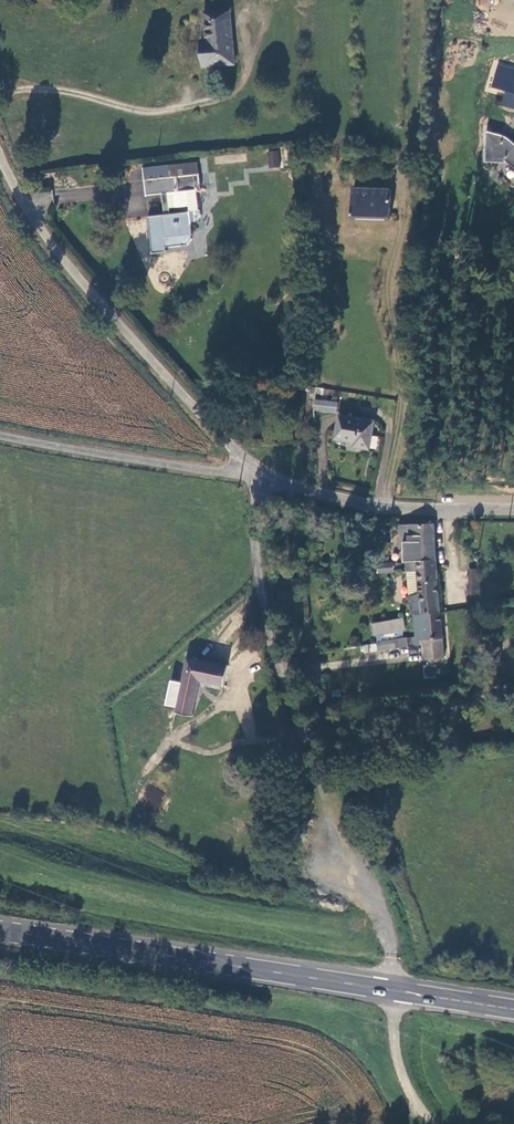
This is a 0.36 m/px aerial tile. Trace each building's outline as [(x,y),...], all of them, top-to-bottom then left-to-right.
[(488,10),(490,0),(476,0),(475,8),(488,10)] [(234,62),(231,9),(205,11),(207,37),(202,38),(204,65),(234,62)] [(508,76),(504,90),(508,91),(503,106),(513,110),(513,77),(508,76)] [(507,138),(490,133),(489,158),(510,160),(513,163),(513,143),(507,138)] [(281,152),(271,153),(272,169),(282,168),(281,152)] [(200,160),(168,163),(169,176),(189,174),(188,167),(200,166),(200,160)] [(169,176),(168,163),(146,165),(148,192),(164,191),(166,212),(150,213),(153,251),(167,250),(166,245),(188,243),(192,237),(192,234),(193,234),(192,220),(196,220),(201,214),(201,208),(199,208),(198,188),(202,188),(201,172),(200,172),(200,166),(188,167),(189,174),(169,176)] [(391,186),(354,185),(353,215),(390,216),(391,186)] [(336,399),(313,397),(312,407),(335,410),(336,399)] [(373,418),(337,413),(333,438),(353,441),(353,445),(369,448),(373,418)] [(434,521),(399,523),(400,546),(405,546),(405,559),(406,559),(407,567),(417,566),(437,565),(434,521)] [(377,563),(376,572),(393,574),(394,564),(377,563)] [(419,608),(439,607),(437,565),(417,566),(419,591),(408,592),(406,592),(407,609),(419,608)] [(417,566),(407,567),(408,592),(419,591),(417,566)] [(481,587),(481,567),(471,567),(471,587),(481,587)] [(409,630),(410,642),(419,642),(419,638),(423,637),(424,657),(442,656),(439,607),(419,608),(419,611),(411,612),(412,630),(409,630)] [(370,621),(372,633),(403,626),(400,615),(370,621)] [(407,634),(376,639),(378,647),(408,642),(407,634)] [(182,682),(169,680),(165,703),(178,706),(177,712),(193,715),(200,681),(226,686),(230,668),(187,660),(182,682)]
